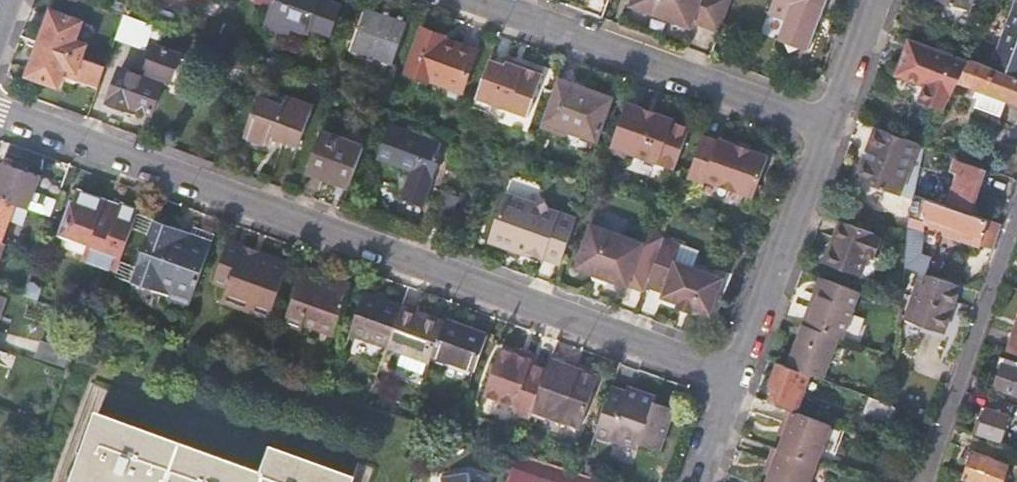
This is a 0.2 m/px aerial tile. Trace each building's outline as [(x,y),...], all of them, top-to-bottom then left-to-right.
[(267,17),(310,32),(311,27),(321,0),(273,0),(272,3),(267,17)] [(336,0),(321,0),(311,27),(333,35),(344,3),(336,0)] [(654,13),(658,0),(632,0),(631,4),(654,13)] [(654,13),(691,26),(693,20),(720,30),(731,0),(658,0),(654,13)] [(828,0),(774,0),(770,12),(788,18),(781,38),(787,40),(792,50),(802,46),(808,48),(821,13),(824,14),(828,0)] [(968,10),(971,0),(937,0),(968,10)] [(990,67),(1016,77),(1016,0),(1015,0),(990,67)] [(367,7),(351,50),(394,65),(410,23),(367,7)] [(40,41),(82,56),(86,44),(76,40),(83,21),(52,9),(40,41)] [(124,13),(116,37),(142,47),(151,23),(124,13)] [(432,80),(465,92),(479,52),(451,41),(446,40),(447,36),(424,28),(407,73),(431,82),(432,80)] [(99,85),(106,65),(82,56),(40,41),(28,74),(59,85),(64,72),(66,67),(77,70),(75,76),(99,85)] [(162,82),(164,77),(169,81),(181,51),(156,42),(144,75),(120,67),(108,101),(127,108),(129,103),(153,112),(163,82),(162,82)] [(959,81),(968,63),(910,42),(898,75),(927,86),(921,101),(944,109),(959,81)] [(487,120),(493,103),(527,116),(544,70),(524,63),(523,65),(508,60),(506,64),(491,58),(471,115),(487,120)] [(970,59),(968,63),(959,81),(981,89),(973,113),(999,123),(1008,99),(1016,102),(1016,77),(990,67),(970,59)] [(64,72),(75,76),(77,70),(66,67),(64,72)] [(615,97),(559,77),(541,127),(567,137),(573,132),(599,141),(615,97)] [(461,101),(465,92),(432,80),(431,82),(428,89),(461,101)] [(313,105),(287,95),(285,95),(283,103),(258,94),(244,135),(269,144),(270,144),(274,135),(298,144),(313,105)] [(674,118),(627,101),(609,152),(624,157),(622,163),(671,181),(690,127),(673,120),(674,118)] [(445,145),(389,125),(377,157),(412,170),(402,197),(423,204),(445,145)] [(877,127),(869,149),(873,151),(881,128),(877,127)] [(901,195),(920,143),(881,128),(873,151),(869,149),(858,179),(901,195)] [(718,140),(703,135),(688,176),(704,182),(705,179),(753,196),(768,156),(751,149),(737,144),(719,138),(718,140)] [(362,152),(319,136),(308,167),(351,183),(362,152)] [(738,139),(737,144),(751,149),(752,144),(738,139)] [(982,168),(956,159),(951,173),(960,177),(950,207),(967,213),(982,168)] [(30,208),(42,175),(4,161),(0,171),(0,197),(30,208)] [(308,167),(305,174),(348,190),(351,183),(308,167)] [(62,233),(86,242),(101,199),(77,190),(62,233)] [(544,258),(560,264),(577,219),(550,210),(546,202),(538,205),(533,209),(530,203),(506,194),(489,241),(543,260),(544,258)] [(937,234),(992,252),(1001,224),(967,213),(950,207),(913,195),(911,206),(906,246),(904,269),(921,274),(928,277),(933,263),(928,262),(937,234)] [(1,240),(9,219),(23,224),(30,208),(0,197),(0,240),(1,240)] [(83,256),(118,269),(138,211),(121,205),(119,211),(104,206),(106,201),(101,199),(86,242),(88,243),(83,256)] [(119,211),(121,205),(106,201),(104,206),(119,211)] [(874,236),(875,234),(842,222),(827,265),(860,277),(867,256),(875,259),(883,239),(874,236)] [(154,284),(156,285),(174,236),(172,235),(174,230),(154,223),(137,272),(156,278),(154,284)] [(628,286),(644,291),(646,287),(664,238),(646,231),(642,243),(591,225),(575,268),(593,275),(610,281),(627,287),(628,286)] [(176,230),(174,236),(190,241),(192,236),(176,230)] [(174,236),(156,285),(172,290),(167,304),(188,311),(214,239),(193,232),(192,236),(190,241),(174,236)] [(680,244),(664,238),(646,287),(662,293),(660,298),(677,304),(676,308),(692,314),(693,310),(710,316),(723,278),(674,260),(680,244)] [(225,294),(236,298),(253,252),(227,243),(214,281),(228,285),(225,294)] [(699,251),(680,244),(674,260),(693,267),(699,251)] [(253,252),(236,298),(259,306),(259,304),(273,309),(289,265),(253,252)] [(300,279),(323,287),(326,278),(304,270),(300,279)] [(135,277),(154,284),(156,278),(137,272),(135,277)] [(944,334),(959,287),(928,277),(921,274),(913,299),(919,301),(911,324),(944,334)] [(610,281),(593,275),(592,277),(593,280),(606,285),(609,283),(610,281)] [(323,287),(310,323),(334,331),(350,286),(328,278),(325,287),(323,287)] [(838,339),(842,340),(860,293),(821,278),(814,296),(819,298),(808,327),(838,339)] [(303,321),(310,323),(323,287),(300,279),(284,324),(300,330),(303,321)] [(364,291),(349,334),(386,347),(402,304),(364,291)] [(223,300),(234,304),(236,298),(225,294),(223,300)] [(814,296),(804,326),(808,327),(819,298),(814,296)] [(236,298),(234,304),(270,317),(273,309),(259,304),(259,306),(236,298)] [(919,301),(913,299),(906,322),(911,324),(919,301)] [(386,347),(429,362),(432,355),(444,319),(402,304),(386,347)] [(432,355),(475,370),(487,335),(444,319),(432,355)] [(800,372),(823,380),(838,339),(808,327),(804,326),(788,367),(800,372)] [(1016,333),(1014,332),(1007,351),(1016,354),(1016,333)] [(34,360),(66,371),(72,355),(41,343),(34,360)] [(516,347),(514,353),(532,360),(534,354),(516,347)] [(512,412),(529,418),(530,415),(532,411),(546,369),(531,363),(532,360),(514,353),(500,348),(483,396),(514,407),(512,412)] [(567,360),(552,354),(550,359),(566,364),(567,360)] [(1006,357),(1002,368),(1007,370),(1000,389),(1016,395),(1016,361),(1006,357)] [(566,364),(550,359),(546,369),(532,411),(547,416),(580,428),(598,376),(579,369),(570,366),(566,364)] [(788,411),(796,413),(804,390),(794,386),(800,372),(788,367),(779,364),(770,385),(776,387),(774,392),(770,404),(788,411)] [(611,387),(594,436),(609,441),(610,439),(638,449),(640,444),(659,451),(672,415),(653,408),(655,402),(657,398),(641,392),(639,397),(626,392),(611,387)] [(627,387),(626,392),(639,397),(641,392),(627,387)] [(864,413),(888,422),(894,407),(891,406),(870,398),(864,413)] [(653,408),(672,415),(674,409),(655,402),(653,408)] [(982,408),(973,432),(1001,442),(1009,416),(987,409),(982,408)] [(101,409),(75,480),(80,481),(362,481),(364,477),(276,445),(267,471),(101,409)] [(532,411),(530,415),(546,421),(547,416),(532,411)] [(817,466),(832,427),(796,413),(788,411),(783,425),(788,427),(784,438),(779,452),(817,466)] [(788,427),(783,425),(779,436),(784,438),(788,427)] [(1016,448),(1016,437),(1008,434),(1005,443),(1016,448)] [(817,466),(779,452),(774,449),(768,464),(774,466),(769,477),(768,481),(811,481),(817,466)] [(963,480),(970,481),(1002,481),(1008,464),(973,452),(963,480)] [(607,481),(519,453),(508,481),(607,481)] [(764,475),(769,477),(774,466),(768,464),(764,475)] [(441,475),(442,481),(474,481),(471,481),(469,470),(441,475)]
